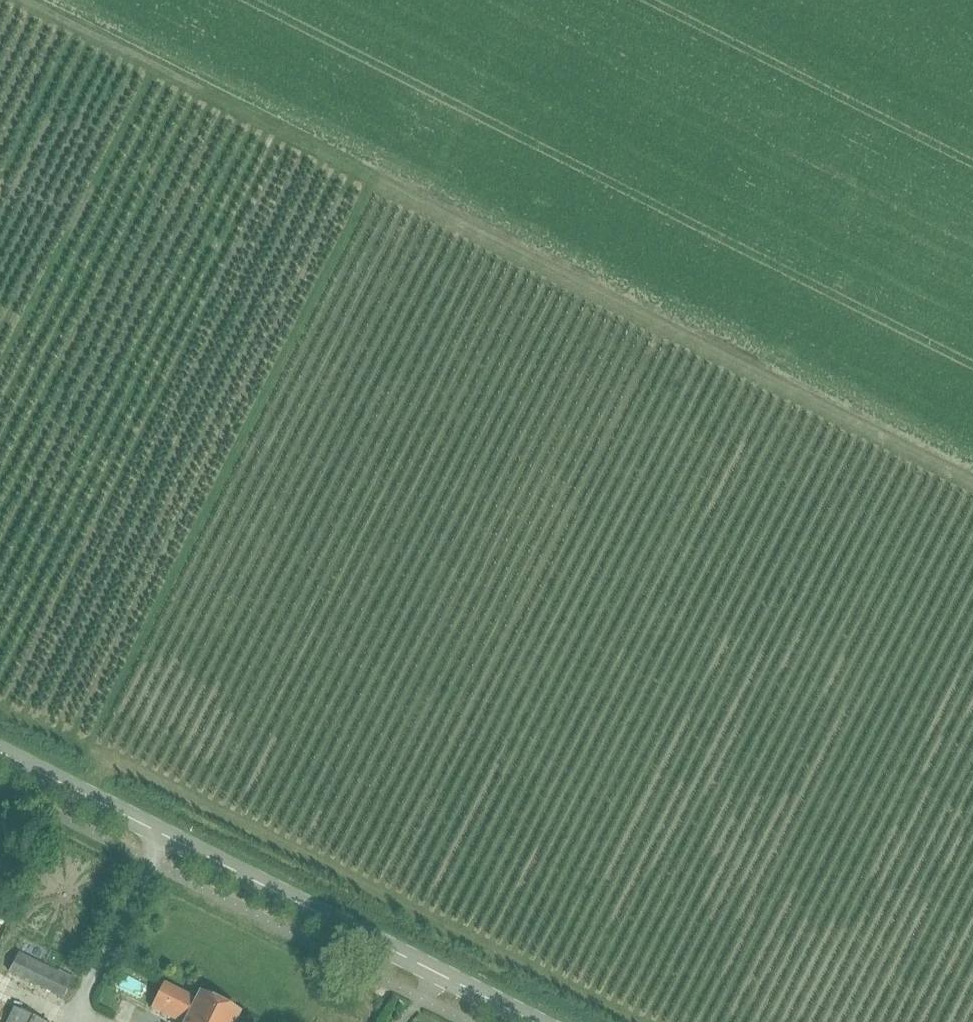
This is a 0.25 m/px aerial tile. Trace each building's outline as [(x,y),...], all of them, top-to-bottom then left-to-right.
[(119,882),(113,896),(123,900),(129,887),(119,882)] [(63,999),(72,980),(18,954),(9,972),(63,999)] [(214,999),(213,999),(212,1001),(199,994),(196,1000),(164,984),(152,1008),(179,1021),(234,1021),(238,1014),(225,1008),(226,1006),(225,1005),(223,1001),(219,998),(214,999)] [(13,1008),(6,1021),(41,1021),(13,1008)]
